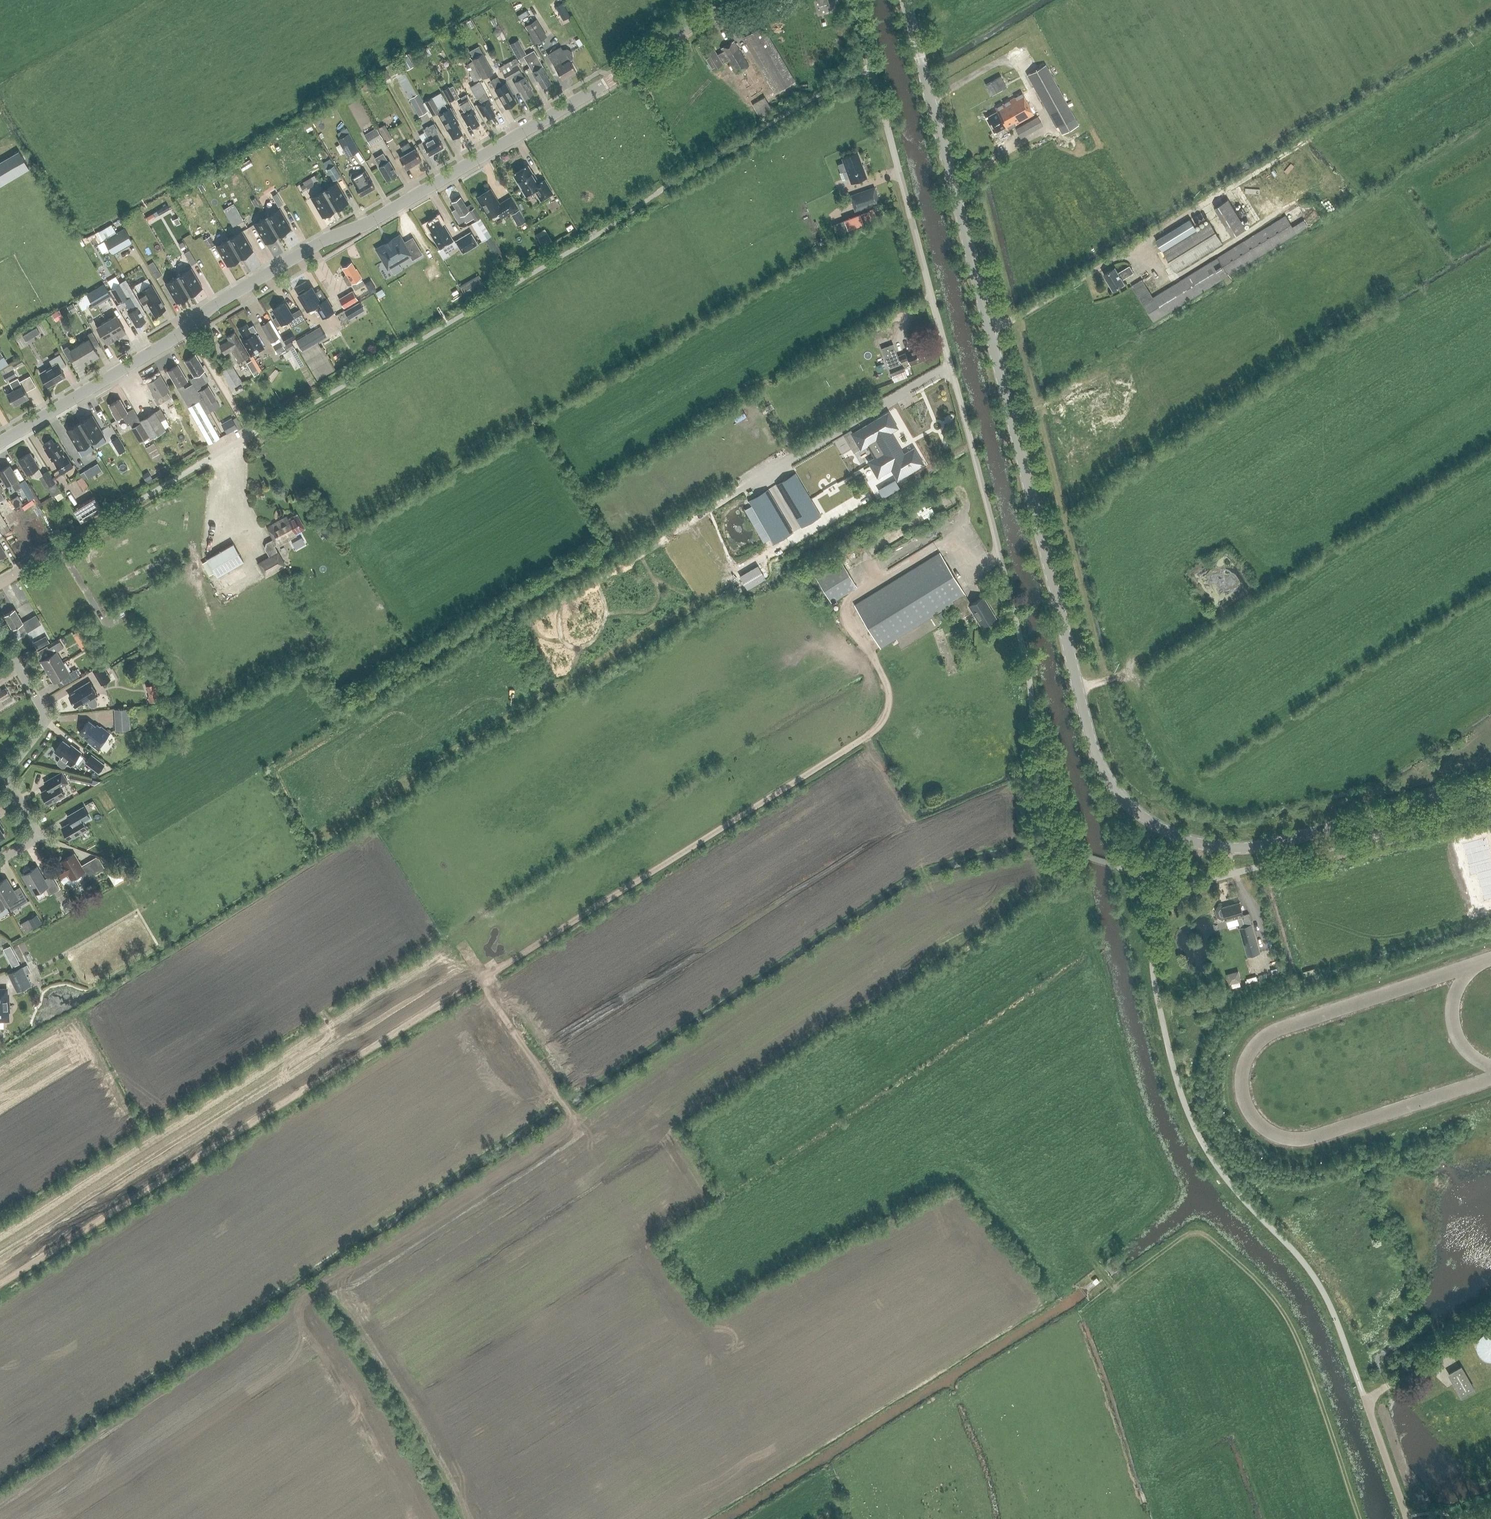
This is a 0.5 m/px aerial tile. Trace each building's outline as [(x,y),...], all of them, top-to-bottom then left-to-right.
[(566,8),(563,2),(555,6),(559,13),(566,8)] [(536,19),(525,26),(536,43),(547,36),(536,19)] [(501,31),(502,31),(499,24),(498,25),(496,26),(497,28),(495,29),(494,32),(495,35),(498,35),(500,34),(501,31)] [(743,37),(775,93),(795,82),(762,26),(743,37)] [(518,40),(510,44),(517,58),(522,56),(521,55),(525,53),(518,40)] [(721,49),(723,52),(728,60),(736,74),(749,66),(734,41),(721,49)] [(714,48),(703,55),(712,70),(722,63),(728,60),(723,52),(718,55),(714,48)] [(571,52),(568,49),(563,50),(560,54),(557,56),(556,54),(549,58),(554,65),(562,79),(576,71),(569,60),(572,56),(571,52)] [(537,81),(539,80),(543,87),(551,83),(546,76),(548,75),(534,50),(524,56),(533,72),(532,72),(537,81)] [(482,78),(493,72),(483,53),(472,59),(482,78)] [(401,60),(405,67),(412,63),(408,56),(401,60)] [(516,58),(509,62),(512,68),(517,65),(519,64),(516,58)] [(465,65),(474,82),(481,79),(472,61),(465,65)] [(524,77),(517,65),(512,68),(509,62),(500,68),(507,80),(514,76),(517,81),(514,83),(519,91),(521,90),(525,98),(533,93),(529,86),(530,85),(525,77),(524,77)] [(1074,118),(1045,65),(1028,75),(1057,128),(1074,118)] [(397,78),(405,74),(403,70),(395,74),(397,78)] [(515,103),(511,96),(512,95),(506,84),(502,85),(497,77),(491,81),(496,89),(495,90),(502,102),(503,101),(507,108),(515,103)] [(486,115),(488,119),(495,115),(490,105),(492,104),(488,98),(480,82),(471,87),(478,99),(479,98),(481,102),(477,104),(484,117),(486,115)] [(449,101),(454,98),(448,87),(443,90),(449,101)] [(428,111),(418,93),(410,99),(419,116),(428,111)] [(994,133),(1005,127),(1006,130),(1033,115),(1022,94),(1015,98),(995,109),(997,112),(986,118),(994,133)] [(469,101),(466,95),(458,100),(464,112),(461,114),(468,126),(470,125),(472,128),(479,124),(474,114),(476,113),(469,101)] [(442,120),(443,120),(445,123),(444,123),(451,136),(453,134),(455,138),(463,134),(457,124),(459,123),(455,117),(454,117),(449,108),(448,109),(445,104),(438,108),(432,98),(425,102),(433,115),(439,112),(440,113),(439,114),(442,120)] [(323,106),(324,114),(332,114),(332,106),(323,106)] [(1016,129),(1021,138),(1043,126),(1038,117),(1016,129)] [(425,131),(419,135),(423,141),(422,142),(430,155),(443,147),(436,134),(438,132),(433,123),(423,129),(425,131)] [(387,142),(393,138),(384,124),(379,128),(387,142)] [(382,138),(376,128),(364,135),(371,146),(382,138)] [(337,139),(347,157),(359,151),(349,133),(337,139)] [(400,157),(406,169),(421,160),(414,148),(412,149),(408,143),(401,147),(405,154),(400,157)] [(0,162),(0,185),(29,168),(19,151),(0,162)] [(383,153),(374,158),(379,167),(387,180),(397,174),(389,161),(388,162),(384,155),(383,153)] [(842,158),(844,162),(838,164),(841,172),(847,170),(851,182),(866,177),(857,153),(842,158)] [(334,165),(327,170),(333,181),(340,176),(334,165)] [(534,190),(541,201),(553,193),(545,180),(539,183),(528,166),(513,175),(525,195),(534,190)] [(375,187),(367,173),(365,171),(359,175),(358,173),(355,172),(352,174),(351,176),(352,178),(351,179),(361,195),(375,187)] [(337,183),(324,190),(335,209),(348,202),(337,183)] [(850,196),(855,211),(879,202),(874,188),(850,196)] [(322,217),(335,209),(324,190),(311,198),(322,217)] [(489,217),(498,212),(501,217),(517,208),(511,198),(499,205),(491,191),(478,198),(482,205),(481,210),(486,211),(489,217)] [(457,212),(459,214),(454,217),(460,229),(468,224),(466,222),(473,218),(475,221),(481,218),(475,207),(469,211),(466,206),(466,207),(460,197),(452,202),(457,210),(457,212)] [(1246,228),(1228,199),(1214,208),(1232,237),(1246,228)] [(235,202),(224,208),(234,226),(245,220),(235,202)] [(845,219),(849,229),(879,217),(874,207),(845,219)] [(267,217),(278,236),(283,232),(291,228),(280,209),(267,217)] [(519,210),(511,215),(517,226),(526,221),(519,210)] [(1292,227),(1286,216),(1211,262),(1153,298),(1142,280),(1131,287),(1153,322),(1222,280),(1221,280),(1308,226),(1304,220),(1292,227)] [(278,236),(267,217),(254,224),(265,243),(267,242),(278,236)] [(453,241),(444,225),(442,226),(438,219),(428,225),(432,232),(430,233),(440,249),(453,241)] [(1156,240),(1175,272),(1222,243),(1209,222),(1196,230),(1190,219),(1156,240)] [(113,255),(133,243),(124,228),(116,233),(111,224),(99,232),(104,241),(109,249),(113,255)] [(242,231),(229,239),(240,258),(253,250),(242,231)] [(471,232),(456,241),(463,253),(478,244),(471,232)] [(538,239),(543,247),(549,243),(544,235),(538,239)] [(397,237),(377,249),(388,268),(410,255),(411,257),(412,260),(416,258),(422,254),(417,244),(413,237),(405,242),(403,243),(399,236),(397,237)] [(204,240),(209,249),(214,246),(210,237),(204,240)] [(490,237),(485,240),(492,252),(497,249),(490,237)] [(227,266),(240,258),(229,239),(216,246),(227,266)] [(104,241),(97,245),(102,253),(109,249),(104,241)] [(187,259),(192,256),(189,251),(184,254),(187,259)] [(362,278),(356,269),(355,269),(351,263),(343,267),(347,274),(346,274),(344,278),(348,284),(351,284),(352,284),(355,289),(339,299),(344,308),(358,299),(353,291),(365,284),(361,278),(362,278)] [(1124,283),(1122,280),(1134,273),(1130,266),(1118,273),(1115,268),(1104,275),(1113,290),(1124,283)] [(178,276),(189,295),(202,287),(196,277),(193,272),(191,268),(178,276)] [(153,273),(156,278),(161,275),(158,270),(153,273)] [(178,276),(165,284),(176,303),(189,295),(178,276)] [(372,279),(366,283),(372,292),(377,289),(372,279)] [(112,297),(104,284),(87,295),(92,304),(94,307),(112,297)] [(130,312),(128,313),(131,318),(132,319),(137,326),(145,322),(141,315),(142,315),(138,307),(137,307),(134,302),(133,302),(130,297),(129,298),(121,284),(112,289),(120,303),(124,301),(127,306),(126,306),(130,312)] [(166,310),(158,296),(151,286),(137,294),(143,305),(147,302),(155,316),(166,310)] [(333,311),(326,299),(321,302),(312,287),(305,291),(304,289),(298,293),(299,294),(298,295),(307,310),(315,305),(323,317),(333,311)] [(376,293),(379,298),(385,294),(382,289),(376,293)] [(86,294),(81,297),(87,307),(92,304),(87,295),(86,294)] [(305,320),(299,309),(291,314),(285,303),(273,310),(277,316),(272,319),(277,327),(288,320),(292,327),(305,320)] [(363,310),(359,303),(345,311),(349,318),(363,310)] [(60,310),(52,315),(56,322),(64,318),(60,310)] [(126,333),(116,316),(106,321),(116,339),(126,333)] [(106,321),(97,327),(107,344),(116,339),(106,321)] [(261,325),(271,342),(278,353),(285,349),(279,338),(269,321),(261,325)] [(238,329),(244,338),(241,339),(251,355),(264,347),(255,332),(257,331),(253,325),(248,327),(246,324),(238,329)] [(302,350),(326,336),(321,327),(296,341),(302,350)] [(36,328),(29,332),(33,337),(39,333),(36,328)] [(83,338),(85,341),(79,345),(89,362),(99,356),(93,346),(98,343),(92,332),(83,338)] [(234,332),(227,337),(229,340),(220,346),(225,354),(232,350),(239,362),(249,356),(234,332)] [(288,351),(294,347),(291,342),(285,346),(288,351)] [(69,360),(74,357),(80,367),(89,362),(79,345),(74,348),(71,344),(62,349),(69,360)] [(896,352),(893,344),(882,348),(885,357),(889,368),(901,363),(901,362),(908,359),(910,365),(925,359),(920,347),(898,356),(898,357),(894,358),(892,354),(896,353),(897,353),(897,352),(896,352)] [(296,347),(292,349),(300,365),(305,363),(296,347)] [(49,360),(53,366),(40,373),(48,386),(65,376),(61,369),(66,365),(60,354),(49,360)] [(194,355),(186,360),(190,367),(189,367),(194,377),(195,377),(191,379),(194,384),(197,390),(201,387),(200,386),(206,382),(201,373),(205,371),(199,361),(198,362),(194,355)] [(255,373),(259,371),(254,360),(250,363),(255,373)] [(207,405),(208,404),(199,391),(198,391),(197,390),(194,384),(186,389),(183,384),(188,381),(182,371),(181,372),(177,365),(168,371),(172,377),(172,378),(177,387),(189,407),(188,408),(209,444),(221,437),(207,414),(211,411),(207,405)] [(242,382),(231,365),(221,371),(231,388),(242,382)] [(894,382),(907,377),(903,368),(890,373),(894,382)] [(17,375),(14,370),(3,376),(6,381),(17,375)] [(154,398),(158,405),(171,397),(167,391),(169,390),(160,375),(147,383),(156,397),(154,398)] [(28,398),(25,392),(35,387),(30,377),(20,382),(18,378),(9,383),(13,391),(7,394),(13,406),(28,398)] [(208,404),(217,399),(208,385),(199,391),(208,404)] [(135,425),(131,427),(139,442),(150,435),(141,421),(133,408),(127,412),(120,399),(109,405),(113,411),(112,411),(116,418),(117,420),(123,417),(128,425),(133,422),(135,425)] [(141,421),(150,435),(151,438),(166,429),(161,421),(166,418),(160,408),(155,412),(155,411),(140,420),(141,421)] [(918,466),(922,464),(914,450),(904,456),(890,432),(896,428),(888,414),(853,434),(861,448),(875,440),(883,454),(869,462),(878,476),(892,468),(898,478),(905,474),(908,481),(916,476),(912,471),(919,467),(918,466)] [(79,423),(91,442),(104,434),(92,415),(84,420),(79,423)] [(227,434),(238,428),(232,418),(221,424),(227,434)] [(91,442),(79,423),(67,431),(78,450),(91,442)] [(117,437),(111,441),(119,454),(125,450),(117,437)] [(65,457),(63,454),(64,454),(56,442),(54,443),(52,439),(45,444),(47,448),(45,449),(52,461),(57,459),(58,461),(55,463),(62,474),(73,467),(66,456),(65,457)] [(38,468),(39,467),(30,452),(18,460),(27,474),(33,471),(37,478),(39,477),(46,488),(47,487),(53,497),(61,492),(48,471),(42,474),(38,468)] [(9,465),(0,471),(0,474),(7,485),(12,482),(16,489),(21,486),(17,478),(9,465)] [(84,472),(88,478),(94,474),(91,468),(84,472)] [(143,477),(146,481),(152,478),(149,473),(143,477)] [(802,528),(821,516),(795,473),(776,484),(802,528)] [(78,479),(83,490),(89,487),(84,476),(78,479)] [(891,492),(899,487),(895,479),(886,484),(891,492)] [(29,499),(35,496),(28,486),(23,489),(29,499)] [(767,489),(748,501),(751,506),(771,539),(774,544),(793,533),(767,489)] [(17,507),(24,503),(19,494),(11,498),(17,507)] [(94,495),(73,508),(81,523),(102,510),(94,495)] [(0,513),(0,530),(2,535),(10,530),(0,513)] [(285,565),(278,553),(274,546),(276,544),(277,546),(296,535),(295,533),(305,528),(297,514),(288,519),(286,517),(267,527),(273,539),(266,543),(264,548),(270,558),(259,564),(266,576),(285,565)] [(50,538),(40,520),(25,529),(36,546),(50,538)] [(233,543),(207,558),(217,576),(243,561),(233,543)] [(939,553),(854,605),(880,648),(953,603),(962,618),(972,611),(981,626),(995,618),(983,597),(971,605),(939,553)] [(828,569),(815,577),(828,598),(832,604),(856,587),(841,562),(828,569)] [(747,588),(765,578),(757,565),(740,576),(747,588)] [(12,629),(17,626),(21,632),(25,629),(27,632),(34,628),(29,619),(23,623),(15,609),(4,615),(12,629)] [(46,635),(40,639),(43,645),(50,642),(46,635)] [(77,643),(81,651),(90,646),(86,638),(77,643)] [(64,648),(60,641),(49,648),(52,654),(41,661),(47,672),(63,662),(57,652),(64,648)] [(95,652),(91,647),(84,651),(88,656),(95,652)] [(69,673),(63,662),(47,672),(54,683),(65,676),(69,682),(80,675),(76,669),(69,673)] [(93,670),(101,684),(110,679),(102,665),(93,670)] [(75,706),(82,702),(83,704),(87,701),(90,705),(91,707),(94,707),(98,705),(99,702),(98,700),(96,696),(98,695),(89,681),(79,687),(80,689),(69,696),(75,706)] [(2,703),(4,706),(13,701),(9,695),(10,695),(6,689),(2,691),(0,688),(0,704),(2,703)] [(160,700),(158,693),(148,696),(150,703),(160,700)] [(129,708),(114,709),(115,730),(130,729),(129,708)] [(109,733),(101,726),(99,729),(89,721),(79,733),(90,741),(89,742),(97,749),(109,733)] [(61,756),(60,758),(58,761),(58,764),(62,767),(64,767),(67,763),(70,766),(81,752),(74,747),(73,748),(63,740),(55,751),(61,756)] [(98,773),(105,764),(92,754),(85,763),(98,773)] [(64,795),(60,787),(68,783),(62,772),(44,782),(47,788),(41,792),(48,804),(64,795)] [(70,779),(75,780),(74,782),(81,784),(82,782),(88,783),(88,785),(90,785),(90,784),(91,784),(92,780),(67,774),(67,777),(68,778),(70,779)] [(62,827),(69,840),(87,830),(83,822),(90,818),(83,806),(67,816),(71,822),(62,827)] [(1462,844),(1467,863),(1470,876),(1477,874),(1484,901),(1490,899),(1490,852),(1487,837),(1462,844)] [(61,861),(63,864),(56,868),(61,877),(68,873),(70,877),(79,872),(84,880),(97,873),(90,861),(81,866),(74,854),(61,861)] [(50,894),(59,889),(51,876),(44,880),(37,867),(31,870),(30,868),(24,871),(25,873),(23,875),(34,894),(45,887),(50,894)] [(117,883),(126,878),(119,867),(111,872),(117,883)] [(0,882),(0,895),(6,905),(7,904),(11,910),(21,904),(21,905),(28,901),(20,887),(14,891),(6,879),(0,882)] [(71,908),(68,902),(64,904),(63,908),(65,911),(71,908)] [(1238,917),(1240,927),(1240,928),(1248,956),(1260,953),(1249,914),(1249,913),(1244,915),(1240,902),(1223,907),(1223,908),(1221,909),(1220,911),(1221,916),(1223,918),(1226,917),(1227,920),(1238,917)] [(37,914),(31,918),(36,926),(42,923),(37,914)] [(15,955),(8,958),(12,967),(20,964),(15,955)] [(17,991),(32,984),(27,974),(23,967),(23,966),(8,973),(17,991)] [(1231,984),(1239,982),(1241,981),(1238,971),(1226,974),(1229,984),(1231,984)] [(9,1020),(8,1006),(9,1006),(9,996),(7,996),(7,989),(0,989),(0,1020),(9,1020)] [(1488,1328),(1484,1330),(1480,1333),(1478,1337),(1478,1342),(1478,1346),(1481,1350),(1484,1353),(1488,1355),(1490,1355),(1490,1327),(1488,1328)] [(1474,1389),(1462,1367),(1449,1374),(1462,1396),(1474,1389)]
